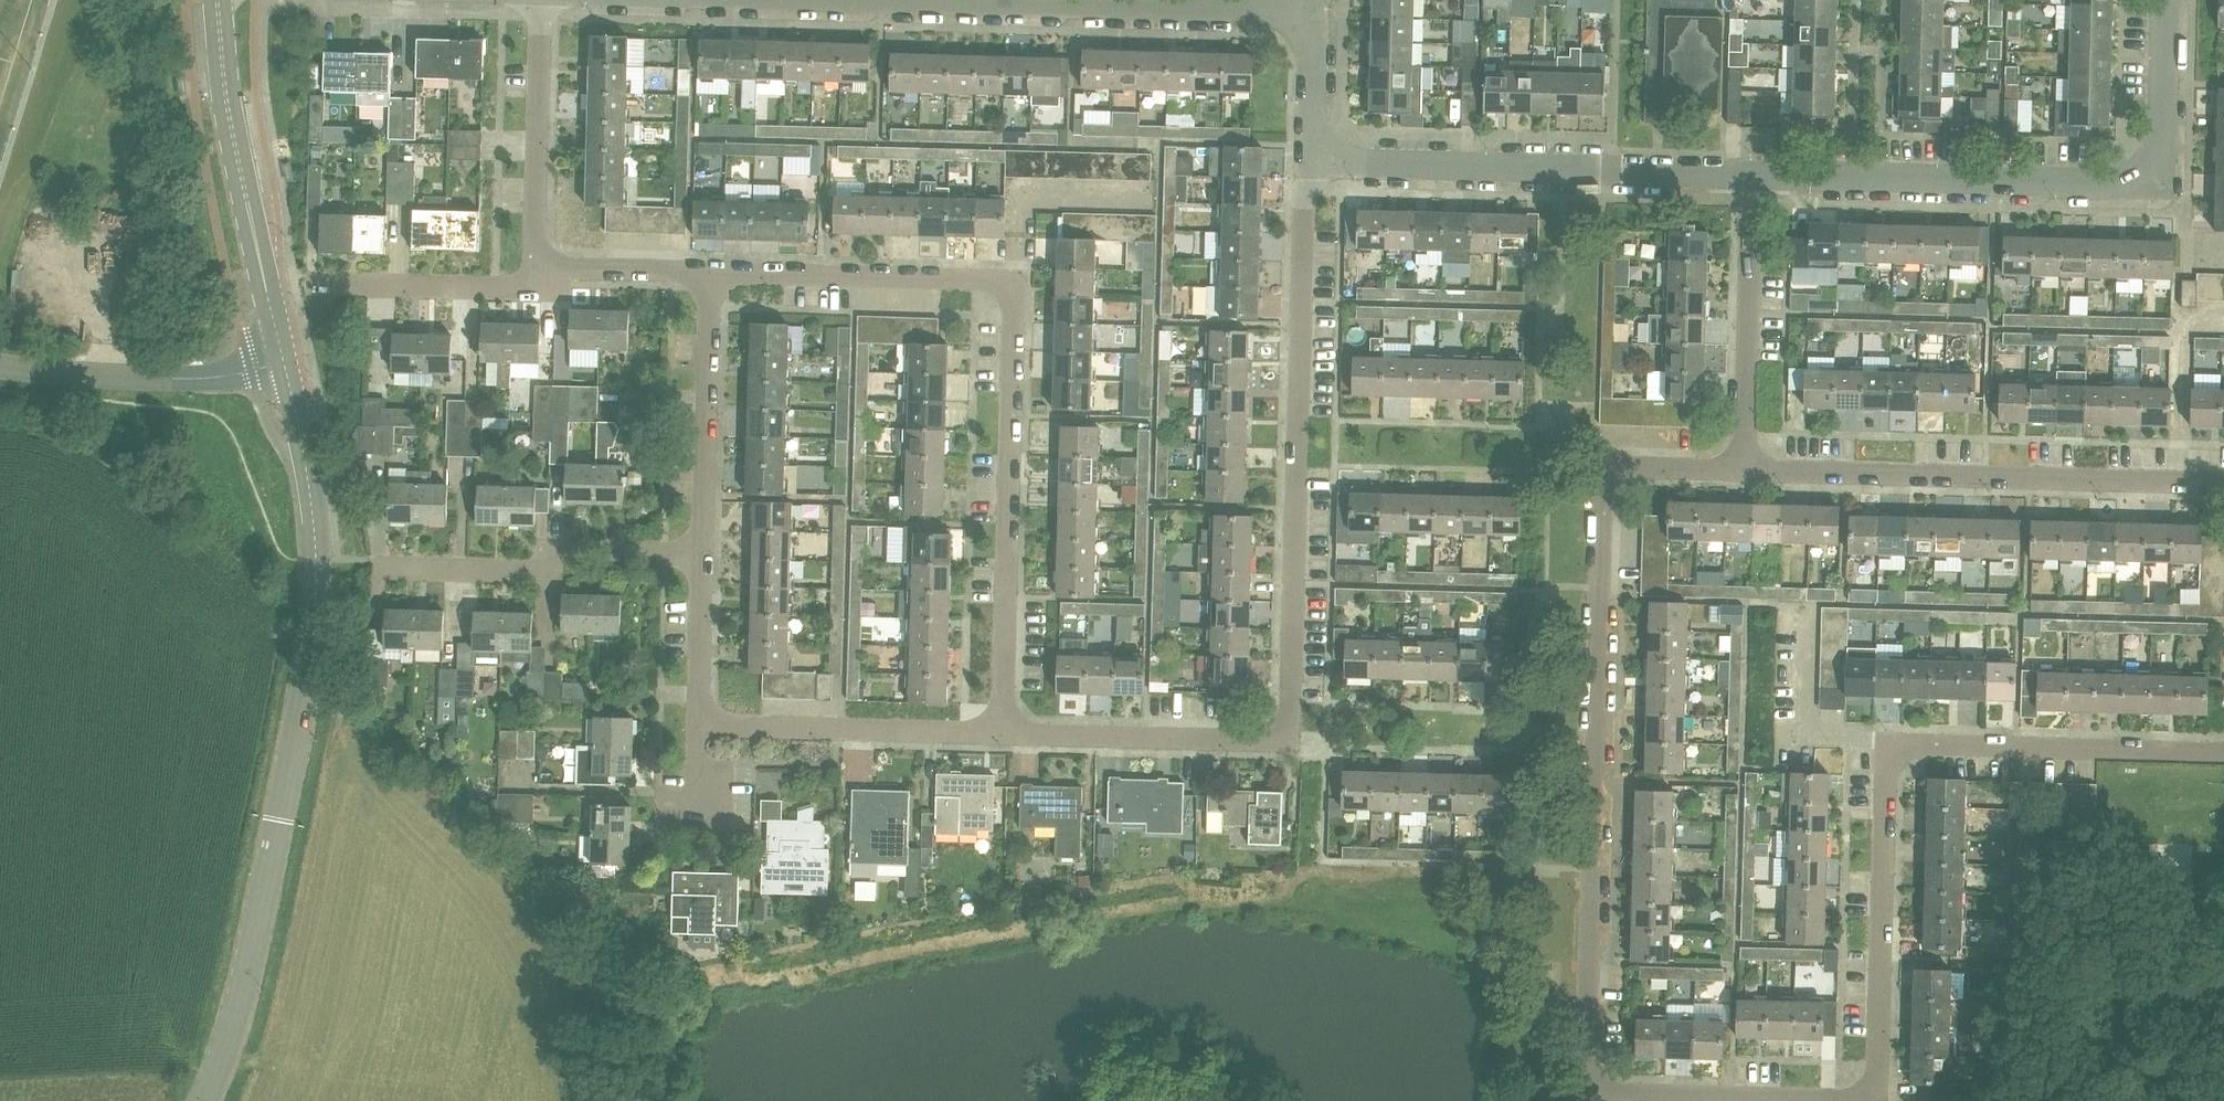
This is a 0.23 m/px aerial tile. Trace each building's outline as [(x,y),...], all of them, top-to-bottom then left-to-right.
[(1415,0),(1375,0),(1374,17),(1414,19),(1415,0)] [(1484,8),(1504,8),(1504,0),(1485,0),(1484,8)] [(1646,112),(1645,123),(1664,124),(1665,112),(1722,114),(1725,17),(1716,17),(1717,0),(1649,0),(1648,39),(1648,49),(1646,49),(1646,54),(1647,54),(1646,112)] [(1737,0),(1724,0),(1723,4),(1723,11),(1731,11),(1731,18),(1739,18),(1740,10),(1737,4),(1737,0)] [(1838,0),(1797,0),(1797,21),(1837,22),(1838,0)] [(1903,24),(1943,25),(1944,1),(1913,0),(1904,0),(1903,24)] [(2003,2),(1990,2),(1990,11),(2003,11),(2003,2)] [(2112,31),(2113,7),(2073,6),(2072,30),(2112,31)] [(1512,9),(1499,8),(1499,23),(1512,23),(1512,9)] [(1414,42),(1414,19),(1374,17),(1374,41),(1414,42)] [(1744,43),(1744,34),(1744,18),(1739,18),(1731,18),(1730,43),(1744,43)] [(2008,28),(2021,28),(2021,19),(2008,19),(2008,28)] [(1837,22),(1797,21),(1796,45),(1836,46),(1837,22)] [(1952,25),(1943,25),(1903,24),(1903,48),(1943,49),(1952,49),(1952,25)] [(2021,28),(2008,28),(2007,37),(2021,37),(2021,28)] [(2112,31),(2072,30),(2060,29),(2059,53),(2071,54),(2111,55),(2112,31)] [(1454,44),(1478,44),(1479,35),(1462,35),(1454,35),(1454,44)] [(590,36),(590,65),(628,65),(629,37),(590,36)] [(418,78),(451,79),(452,40),(419,39),(418,78)] [(680,39),(679,66),(691,67),(692,40),(680,39)] [(702,79),(730,79),(731,39),(703,39),(702,79)] [(757,111),(758,80),(759,40),(731,39),(730,79),(743,80),(743,111),(757,111)] [(451,79),(484,80),(485,41),(452,40),(451,79)] [(758,80),(786,81),(787,41),(759,40),(758,80)] [(787,41),(786,81),(814,81),(815,41),(787,41)] [(814,81),(842,82),(843,42),(815,41),(814,81)] [(1413,66),(1414,42),(1374,41),(1373,65),(1413,66)] [(1989,50),(2002,50),(2002,41),(1989,41),(1989,50)] [(871,42),(843,42),(842,82),(870,83),(871,42)] [(1743,67),(1744,43),(1730,43),(1730,67),(1743,67)] [(1478,67),(1478,53),(1478,44),(1454,44),(1453,52),(1453,67),(1464,67),(1478,67)] [(1836,70),(1836,46),(1796,45),(1796,69),(1836,70)] [(1903,48),(1902,72),(1942,73),(1943,49),(1903,48)] [(1559,58),(1558,62),(1558,74),(1557,114),(1581,115),(1582,74),(1583,50),(1574,50),(1574,58),(1559,58)] [(2002,50),(1989,50),(1988,59),(2002,59),(2002,50)] [(1085,90),(1113,91),(1114,51),(1086,51),(1085,90)] [(1113,91),(1141,91),(1142,52),(1114,51),(1113,91)] [(1142,52),(1141,91),(1169,92),(1170,53),(1142,52)] [(325,92),(358,93),(360,54),(326,53),(325,92)] [(1169,92),(1196,93),(1197,54),(1170,53),(1169,92)] [(392,55),(360,54),(358,93),(391,94),(392,55)] [(892,93),(920,94),(921,55),(893,54),(892,93)] [(1196,93),(1224,94),(1225,54),(1197,54),(1196,93)] [(1253,94),(1254,55),(1225,54),(1224,94),(1253,94)] [(2111,79),(2111,55),(2071,54),(2071,77),(2111,79)] [(920,94),(948,94),(949,56),(921,55),(920,94)] [(977,95),(978,56),(949,56),(948,94),(977,95)] [(977,95),(1005,96),(1006,57),(978,56),(977,95)] [(1005,96),(1033,97),(1034,58),(1006,57),(1005,96)] [(1061,105),(1061,98),(1062,59),(1034,58),(1033,97),(1045,97),(1045,104),(1061,105)] [(1533,113),(1534,73),(1535,62),(1511,61),(1511,72),(1510,113),(1533,113)] [(1535,62),(1534,73),(1533,113),(1557,114),(1558,74),(1558,62),(1535,62)] [(1486,63),(1486,72),(1485,112),(1510,113),(1511,72),(1496,72),(1497,63),(1486,63)] [(1582,74),(1581,115),(1605,115),(1607,64),(1592,63),(1592,74),(1582,74)] [(590,65),(589,92),(627,93),(628,65),(590,65)] [(1413,66),(1373,65),(1372,89),(1412,90),(1413,66)] [(679,66),(679,94),(691,94),(691,67),(679,66)] [(1730,67),(1729,91),(1742,91),(1743,67),(1730,67)] [(2006,76),(2020,76),(2020,67),(2006,67),(2006,76)] [(1835,94),(1836,70),(1796,69),(1795,93),(1835,94)] [(1901,96),(1941,97),(1955,97),(1955,87),(1942,86),(1942,73),(1902,72),(1901,96)] [(2020,76),(2006,76),(2006,85),(2019,85),(2020,76)] [(2110,102),(2111,79),(2071,77),(2070,101),(2110,102)] [(1463,92),(1477,92),(1477,83),(1464,82),(1463,92)] [(1412,115),(1412,90),(1372,89),(1372,114),(1403,115),(1402,127),(1415,127),(1416,115),(1412,115)] [(1987,98),(2001,98),(2001,89),(1988,89),(1987,98)] [(1742,91),(1729,91),(1728,124),(1742,124),(1742,91)] [(589,92),(588,121),(627,122),(627,93),(589,92)] [(1835,94),(1795,93),(1794,117),(1834,118),(1835,94)] [(678,123),(690,123),(691,94),(679,94),(678,123)] [(1941,121),(1941,97),(1901,96),(1895,95),(1895,120),(1904,120),(1903,131),(1946,132),(1946,121),(1941,121)] [(324,96),(310,96),(309,143),(323,143),(324,96)] [(390,139),(403,139),(404,98),(391,98),(390,139)] [(418,99),(404,98),(403,139),(417,139),(418,99)] [(2000,131),(2001,98),(1987,98),(1987,124),(1987,131),(2000,131)] [(2005,131),(2018,132),(2019,100),(2006,100),(2005,131)] [(1463,126),(1476,126),(1477,102),(1463,101),(1463,126)] [(2055,135),(2080,136),(2080,126),(2109,127),(2110,102),(2070,101),(2056,101),(2055,135)] [(702,132),(729,133),(729,120),(702,119),(702,132)] [(1075,119),(1075,134),(1083,135),(1085,135),(1085,124),(1085,119),(1075,119)] [(757,121),(729,120),(729,133),(757,133),(757,121)] [(588,121),(588,149),(626,149),(627,122),(588,121)] [(757,133),(785,134),(785,121),(757,121),(757,133)] [(813,122),(785,121),(785,134),(813,135),(813,122)] [(841,135),(841,123),(813,122),(813,135),(841,135)] [(690,123),(678,123),(677,150),(689,151),(690,123)] [(870,123),(841,123),(841,135),(869,136),(870,123)] [(1094,124),(1093,137),(1112,138),(1112,125),(1111,124),(1094,124)] [(892,137),(919,138),(919,126),(892,125),(892,137)] [(1121,125),(1121,138),(1140,139),(1140,126),(1121,125)] [(947,139),(948,127),(919,126),(919,138),(947,139)] [(1149,126),(1148,139),(1167,139),(1168,127),(1149,126)] [(948,127),(947,139),(975,139),(976,128),(948,127)] [(1177,127),(1177,139),(1196,140),(1196,128),(1177,127)] [(1004,140),(1004,128),(976,128),(975,139),(1004,140)] [(1004,140),(1032,141),(1032,129),(1004,128),(1004,140)] [(1205,128),(1204,140),(1223,141),(1223,129),(1205,128)] [(1061,130),(1032,129),(1032,141),(1061,141),(1061,130)] [(1233,129),(1232,141),(1251,141),(1251,134),(1251,129),(1233,129)] [(449,130),(449,145),(482,146),(482,131),(449,130)] [(700,153),(727,154),(728,142),(700,141),(700,153)] [(756,155),(756,143),(728,142),(727,154),(756,155)] [(756,155),(784,156),(784,144),(756,143),(756,155)] [(812,145),(784,144),(784,156),(812,157),(812,145)] [(449,160),(481,160),(482,146),(449,145),(449,160)] [(839,158),(867,158),(867,146),(839,145),(839,158)] [(867,158),(895,159),(895,147),(867,146),(867,158)] [(895,159),(923,160),(923,148),(895,147),(895,159)] [(951,161),(951,149),(923,148),(923,160),(951,161)] [(1225,177),(1264,178),(1265,150),(1226,148),(1225,177)] [(588,149),(587,176),(626,177),(626,149),(588,149)] [(951,161),(979,161),(979,150),(951,149),(951,161)] [(677,150),(677,178),(688,178),(689,151),(677,150)] [(979,161),(1006,162),(1006,151),(979,150),(979,161)] [(1006,177),(1020,178),(1021,151),(1006,151),(1006,162),(1006,177)] [(1034,151),(1021,151),(1020,178),(1033,178),(1034,151)] [(1047,178),(1047,152),(1034,151),(1033,178),(1047,178)] [(1061,152),(1047,152),(1047,178),(1060,178),(1061,152)] [(1061,152),(1060,178),(1073,179),(1074,152),(1061,152)] [(1087,152),(1074,152),(1073,179),(1086,179),(1087,152)] [(1100,153),(1087,152),(1086,179),(1099,179),(1100,153)] [(1099,179),(1113,179),(1113,153),(1100,153),(1099,179)] [(1127,153),(1113,153),(1113,179),(1126,180),(1127,153)] [(1126,180),(1139,180),(1139,153),(1127,153),(1126,180)] [(1151,154),(1139,153),(1139,180),(1151,180),(1151,154)] [(1165,157),(1164,175),(1177,176),(1178,157),(1165,157)] [(402,204),(403,162),(389,162),(388,203),(402,204)] [(416,163),(403,162),(402,204),(414,204),(416,163)] [(309,165),(308,210),(322,210),(323,166),(309,165)] [(2216,201),(2223,201),(2223,173),(2217,173),(2216,201)] [(1164,180),(1163,203),(1176,203),(1188,204),(1189,176),(1177,176),(1164,175),(1164,180)] [(586,205),(607,205),(625,206),(626,177),(587,176),(586,205)] [(1263,206),(1264,178),(1225,177),(1224,205),(1263,206)] [(677,178),(676,207),(688,207),(688,178),(677,178)] [(937,198),(922,197),(921,237),(949,237),(950,198),(950,187),(937,187),(937,198)] [(837,235),(865,236),(866,196),(838,196),(837,235)] [(894,197),(866,196),(865,236),(893,236),(894,197)] [(424,197),(424,210),(414,210),(414,249),(446,250),(447,211),(448,197),(424,197)] [(893,236),(921,237),(922,197),(894,197),(893,236)] [(949,237),(977,238),(978,198),(950,198),(949,237)] [(1006,199),(978,198),(977,238),(1005,239),(1006,199)] [(697,239),(726,240),(726,201),(698,200),(697,239)] [(726,201),(726,240),(754,241),(755,201),(726,201)] [(754,241),(782,241),(783,202),(755,201),(754,241)] [(2216,201),(2215,229),(2223,229),(2223,201),(2216,201)] [(811,202),(783,202),(782,241),(811,242),(811,202)] [(607,232),(624,232),(625,206),(607,205),(607,232)] [(1262,234),(1263,206),(1224,205),(1224,232),(1262,234)] [(624,232),(636,233),(636,206),(625,206),(624,232)] [(650,206),(636,206),(636,233),(649,233),(650,206)] [(649,233),(662,233),(663,207),(650,206),(649,233)] [(662,233),(676,233),(676,207),(663,207),(662,233)] [(676,207),(676,233),(687,234),(688,207),(676,207)] [(480,211),(447,211),(446,250),(479,250),(480,211)] [(1387,212),(1359,211),(1358,249),(1386,250),(1387,212)] [(1163,212),(1163,231),(1176,231),(1176,212),(1163,212)] [(1386,250),(1414,251),(1415,213),(1387,212),(1386,250)] [(1064,213),(1063,239),(1077,239),(1078,213),(1064,213)] [(1078,213),(1077,239),(1090,240),(1091,213),(1078,213)] [(1105,214),(1091,213),(1090,240),(1097,240),(1104,240),(1105,214)] [(1414,251),(1442,251),(1443,214),(1415,213),(1414,251)] [(320,253),(354,254),(355,215),(321,214),(320,253)] [(1104,240),(1117,240),(1118,214),(1105,214),(1104,240)] [(1131,214),(1118,214),(1117,240),(1130,241),(1131,214)] [(1130,241),(1144,241),(1144,214),(1131,214),(1130,241)] [(1157,215),(1144,214),(1144,241),(1156,241),(1157,215)] [(1470,252),(1471,214),(1443,214),(1442,251),(1442,263),(1470,264),(1470,252)] [(1470,252),(1498,253),(1499,215),(1471,214),(1470,252)] [(388,216),(355,215),(354,254),(387,255),(388,216)] [(1538,235),(1526,235),(1527,216),(1499,215),(1498,253),(1537,254),(1538,235)] [(1838,268),(1838,262),(1839,224),(1811,223),(1810,239),(1793,239),(1792,267),(1838,268)] [(1838,262),(1866,263),(1867,224),(1839,224),(1838,262)] [(1867,224),(1866,263),(1894,263),(1895,225),(1867,224)] [(1894,263),(1922,264),(1923,226),(1895,225),(1894,263)] [(1922,264),(1950,265),(1951,226),(1923,226),(1922,264)] [(1951,226),(1950,265),(1978,265),(1979,227),(1951,226)] [(1262,261),(1262,234),(1224,232),(1223,260),(1262,261)] [(1670,233),(1670,262),(1708,263),(1709,234),(1670,233)] [(2004,275),(2033,276),(2034,238),(2005,237),(2004,275)] [(2062,239),(2034,238),(2033,276),(2061,277),(2062,239)] [(1058,266),(1096,267),(1097,240),(1090,240),(1077,239),(1063,239),(1058,239),(1058,266)] [(2061,277),(2089,278),(2090,239),(2062,239),(2061,277)] [(2089,278),(2118,278),(2119,240),(2090,239),(2089,278)] [(1162,240),(1162,259),(1175,259),(1175,240),(1162,240)] [(2119,240),(2118,278),(2146,279),(2147,241),(2119,240)] [(1144,241),(1144,260),(1156,260),(1156,241),(1144,241)] [(1605,241),(1605,260),(1617,260),(1617,242),(1605,241)] [(2146,279),(2174,280),(2175,241),(2147,241),(2146,279)] [(1261,289),(1262,261),(1223,260),(1222,288),(1261,289)] [(1708,263),(1670,262),(1669,289),(1708,290),(1708,263)] [(1058,266),(1057,294),(1096,295),(1096,267),(1058,266)] [(1143,268),(1143,287),(1155,287),(1156,269),(1143,268)] [(1162,268),(1161,286),(1174,287),(1174,268),(1162,268)] [(1604,269),(1604,288),(1616,288),(1616,269),(1604,269)] [(2197,274),(2197,280),(2197,300),(2208,300),(2208,274),(2197,274)] [(2208,300),(2222,300),(2222,274),(2208,274),(2208,300)] [(2196,307),(2197,300),(2197,280),(2182,280),(2181,307),(2196,307)] [(1260,317),(1261,289),(1222,288),(1209,288),(1208,316),(1260,317)] [(1366,289),(1366,301),(1385,302),(1385,290),(1366,289)] [(1669,289),(1668,317),(1707,318),(1708,290),(1669,289)] [(1395,290),(1395,302),(1413,303),(1413,290),(1395,290)] [(1422,291),(1422,303),(1441,303),(1441,291),(1422,291)] [(1450,291),(1450,303),(1468,304),(1469,292),(1450,291)] [(1478,292),(1478,304),(1496,304),(1497,292),(1478,292)] [(1507,293),(1506,305),(1525,305),(1525,293),(1507,293)] [(1057,294),(1057,322),(1095,323),(1096,295),(1057,294)] [(1808,313),(1808,301),(1808,294),(1791,294),(1791,312),(1808,313)] [(1161,296),(1160,315),(1173,315),(1173,296),(1161,296)] [(1604,296),(1603,315),(1615,316),(1616,297),(1604,296)] [(1142,297),(1142,315),(1154,316),(1155,297),(1142,297)] [(1837,313),(1837,301),(1809,301),(1809,313),(1837,313)] [(1837,313),(1865,314),(1865,302),(1837,301),(1837,313)] [(1893,303),(1865,302),(1865,314),(1893,315),(1893,303)] [(1893,303),(1893,315),(1921,316),(1921,304),(1893,303)] [(1949,304),(1921,304),(1921,316),(1949,316),(1949,304)] [(1977,305),(1949,304),(1949,316),(1977,317),(1977,305)] [(1357,308),(1357,320),(1375,321),(1376,308),(1357,308)] [(1385,309),(1385,321),(1403,321),(1404,309),(1385,309)] [(1413,309),(1412,321),(1431,322),(1431,310),(1413,309)] [(572,348),(600,349),(601,311),(573,310),(572,348)] [(1440,310),(1440,322),(1459,322),(1459,310),(1440,310)] [(601,311),(600,349),(630,350),(630,312),(601,311)] [(1468,311),(1468,323),(1487,323),(1487,311),(1468,311)] [(1496,311),(1496,323),(1515,324),(1515,312),(1496,311)] [(2032,325),(2032,313),(2004,312),(2004,324),(2032,325)] [(2060,313),(2032,313),(2032,325),(2060,325),(2060,313)] [(2088,314),(2072,314),(2060,313),(2060,325),(2088,326),(2088,314)] [(2117,315),(2088,314),(2088,326),(2116,327),(2117,315)] [(2145,316),(2117,315),(2116,327),(2144,328),(2145,316)] [(2144,328),(2171,328),(2171,316),(2145,316),(2144,328)] [(1668,317),(1667,345),(1706,346),(1707,318),(1668,317)] [(858,344),(869,344),(874,344),(874,318),(859,318),(858,344)] [(874,344),(887,345),(888,319),(874,318),(874,344)] [(901,319),(888,319),(887,345),(901,345),(901,319)] [(901,345),(911,346),(914,346),(915,319),(901,319),(901,345)] [(915,319),(914,346),(927,346),(928,320),(915,319)] [(1837,332),(1837,320),(1809,319),(1809,332),(1837,332)] [(939,342),(940,320),(928,320),(927,346),(939,346),(939,342)] [(1865,321),(1837,320),(1837,332),(1865,333),(1865,321)] [(1865,333),(1893,334),(1893,322),(1865,321),(1865,333)] [(1095,352),(1095,323),(1057,322),(1056,351),(1095,352)] [(1893,334),(1921,334),(1921,322),(1893,322),(1893,334)] [(1921,334),(1949,335),(1949,323),(1921,322),(1921,334)] [(1977,324),(1949,323),(1949,335),(1977,336),(1977,324)] [(512,387),(512,362),(513,325),(484,324),(483,361),(499,361),(499,387),(512,387)] [(752,324),(752,353),(790,354),(790,326),(752,324)] [(1603,324),(1603,343),(1615,343),(1615,324),(1603,324)] [(513,325),(512,362),(540,362),(541,325),(513,325)] [(1142,325),(1141,344),(1153,344),(1154,325),(1142,325)] [(840,329),(839,347),(852,348),(852,329),(850,329),(840,329)] [(1212,360),(1250,361),(1251,333),(1213,332),(1212,360)] [(2003,344),(2031,345),(2031,332),(2004,332),(2003,344)] [(2059,333),(2031,332),(2031,345),(2059,346),(2059,333)] [(2059,346),(2087,346),(2088,334),(2059,333),(2059,346)] [(394,372),(423,373),(424,335),(395,334),(394,372)] [(2116,334),(2088,334),(2087,346),(2116,347),(2116,334)] [(2116,347),(2144,348),(2144,335),(2116,334),(2116,347)] [(424,335),(423,373),(452,373),(453,336),(424,335)] [(2171,336),(2144,335),(2144,348),(2171,349),(2171,336)] [(2222,338),(2195,338),(2195,349),(2222,350),(2222,338)] [(1160,340),(1159,358),(1172,359),(1173,340),(1160,340)] [(1371,341),(1370,358),(1355,358),(1354,397),(1383,397),(1384,359),(1384,341),(1371,341)] [(1667,345),(1667,372),(1705,373),(1706,346),(1667,345)] [(927,346),(914,346),(911,346),(910,374),(949,375),(950,347),(939,346),(927,346)] [(1056,351),(1055,379),(1094,380),(1095,352),(1056,351)] [(1602,352),(1602,370),(1614,371),(1614,352),(1602,352)] [(751,381),(789,382),(790,354),(752,353),(751,381)] [(858,353),(858,371),(870,372),(871,353),(858,353)] [(1141,353),(1140,372),(1153,372),(1153,354),(1141,353)] [(839,356),(839,375),(851,375),(852,357),(839,356)] [(1411,359),(1384,359),(1383,397),(1410,398),(1411,359)] [(1438,399),(1439,360),(1411,359),(1410,398),(1438,399)] [(1250,389),(1250,361),(1212,360),(1211,388),(1250,389)] [(1467,361),(1439,360),(1438,399),(1466,399),(1467,361)] [(1494,400),(1495,361),(1467,361),(1466,399),(1494,400)] [(1523,362),(1495,361),(1494,400),(1522,401),(1523,362)] [(1907,373),(1892,373),(1891,411),(1919,412),(1920,373),(1919,373),(1919,362),(1907,362),(1907,373)] [(1159,368),(1159,386),(1171,387),(1172,368),(1159,368)] [(1808,370),(1808,371),(1807,409),(1835,410),(1836,371),(1808,370)] [(1864,372),(1836,371),(1835,410),(1863,410),(1864,372)] [(1705,402),(1705,373),(1667,372),(1666,401),(1670,401),(1683,401),(1695,402),(1695,403),(1705,402)] [(1864,372),(1863,410),(1891,411),(1892,373),(1864,372)] [(1948,374),(1920,373),(1919,412),(1947,413),(1948,374)] [(909,401),(948,403),(949,375),(910,374),(909,401)] [(1976,375),(1948,374),(1947,413),(1975,413),(1976,375)] [(1094,380),(1055,379),(1055,409),(1094,409),(1094,380)] [(858,380),(857,399),(870,399),(870,380),(858,380)] [(1602,380),(1601,399),(1613,400),(1614,381),(1602,380)] [(751,381),(750,409),(788,410),(789,382),(751,381)] [(1140,382),(1139,400),(1152,401),(1152,382),(1140,382)] [(838,384),(838,403),(851,403),(851,384),(838,384)] [(2001,423),(2029,424),(2030,385),(2002,384),(2001,423)] [(2058,386),(2030,385),(2029,424),(2057,424),(2058,386)] [(535,386),(535,414),(553,415),(554,387),(535,386)] [(2058,386),(2057,424),(2085,425),(2086,386),(2058,386)] [(2115,387),(2086,386),(2085,425),(2114,426),(2115,387)] [(554,387),(553,415),(571,415),(571,404),(571,387),(554,387)] [(571,387),(571,404),(598,405),(599,388),(571,387)] [(2143,388),(2115,387),(2114,426),(2142,426),(2143,388)] [(1210,416),(1249,417),(1250,389),(1211,388),(1210,416)] [(2170,427),(2171,388),(2143,388),(2142,426),(2170,427)] [(2193,389),(2192,427),(2220,428),(2221,389),(2193,389)] [(1158,396),(1158,414),(1171,415),(1171,396),(1158,396)] [(365,425),(378,426),(383,426),(383,398),(365,397),(365,425)] [(1615,400),(1613,400),(1601,399),(1601,426),(1615,426),(1615,400)] [(450,400),(449,428),(467,429),(467,401),(450,400)] [(1629,400),(1615,400),(1615,426),(1628,426),(1629,400)] [(1628,426),(1642,427),(1642,400),(1629,400),(1628,426)] [(1656,401),(1642,400),(1642,427),(1655,427),(1656,401)] [(485,401),(467,401),(467,429),(484,429),(485,401)] [(909,401),(908,430),(947,431),(948,403),(909,401)] [(1670,401),(1666,401),(1656,401),(1655,427),(1669,427),(1670,401)] [(1683,401),(1670,401),(1669,427),(1682,428),(1683,401)] [(1695,403),(1695,402),(1683,401),(1682,428),(1694,428),(1695,403)] [(571,404),(571,415),(570,421),(598,422),(598,405),(571,404)] [(857,407),(857,426),(869,427),(870,408),(857,407)] [(788,438),(788,410),(750,409),(749,437),(788,438)] [(838,412),(837,431),(850,431),(850,412),(838,412)] [(553,415),(535,414),(534,442),(553,442),(553,415)] [(571,415),(553,415),(553,442),(570,443),(570,421),(571,415)] [(1248,445),(1249,417),(1210,416),(1209,444),(1248,445)] [(598,423),(597,466),(596,503),(625,504),(626,482),(629,482),(629,477),(626,476),(627,466),(610,466),(610,446),(612,446),(614,441),(617,441),(619,429),(617,423),(598,423)] [(1158,424),(1157,442),(1170,443),(1170,424),(1158,424)] [(422,427),(383,426),(378,426),(377,454),(395,455),(395,445),(405,446),(405,437),(421,438),(422,427)] [(448,457),(466,457),(467,429),(449,428),(448,457)] [(1062,428),(1061,455),(1099,456),(1100,429),(1062,428)] [(484,429),(467,429),(466,457),(484,458),(484,429)] [(898,457),(907,457),(946,459),(947,431),(908,430),(898,429),(898,457)] [(1138,429),(1138,448),(1150,448),(1151,429),(1138,429)] [(857,435),(856,454),(869,454),(869,439),(869,435),(857,435)] [(749,437),(748,465),(787,466),(788,438),(749,437)] [(837,440),(836,458),(849,459),(850,440),(837,440)] [(1247,473),(1248,445),(1209,444),(1208,472),(1247,473)] [(1157,452),(1156,470),(1169,471),(1170,452),(1157,452)] [(1061,483),(1099,484),(1099,456),(1061,455),(1061,483)] [(1138,456),(1137,475),(1150,475),(1150,457),(1138,456)] [(907,457),(907,484),(945,487),(946,459),(907,457)] [(856,463),(856,481),(868,482),(868,463),(856,463)] [(568,502),(596,503),(597,466),(569,465),(568,502)] [(786,494),(787,466),(748,465),(747,493),(786,494)] [(836,468),(836,486),(849,487),(849,468),(836,468)] [(390,521),(419,522),(420,471),(408,471),(408,484),(391,484),(390,521)] [(432,472),(420,471),(419,522),(448,523),(449,485),(432,485),(432,472)] [(1247,473),(1208,472),(1208,500),(1246,501),(1247,473)] [(537,488),(522,487),(522,475),(509,474),(509,487),(508,525),(536,525),(537,488)] [(1156,479),(1156,498),(1168,498),(1169,479),(1156,479)] [(1061,483),(1060,511),(1098,511),(1099,484),(1061,483)] [(944,515),(945,487),(907,484),(906,514),(944,515)] [(1137,484),(1137,503),(1149,503),(1149,484),(1137,484)] [(479,524),(508,525),(509,487),(480,486),(479,524)] [(855,492),(855,509),(867,510),(868,497),(868,492),(855,492)] [(1379,545),(1380,532),(1381,494),(1353,493),(1339,493),(1338,544),(1379,545)] [(1409,494),(1381,494),(1380,532),(1408,532),(1409,494)] [(1408,532),(1435,533),(1436,495),(1409,494),(1408,532)] [(1464,496),(1436,495),(1435,533),(1463,534),(1464,496)] [(1463,534),(1490,534),(1491,496),(1464,496),(1463,534)] [(1520,497),(1491,496),(1490,534),(1519,535),(1520,497)] [(1670,539),(1698,540),(1700,501),(1671,501),(1671,515),(1670,528),(1670,539)] [(1727,502),(1700,501),(1698,540),(1726,541),(1727,502)] [(1754,542),(1755,503),(1727,502),(1726,541),(1754,542)] [(795,505),(756,503),(755,531),(794,532),(795,505)] [(1783,504),(1755,503),(1754,542),(1782,543),(1783,504)] [(1811,505),(1783,504),(1782,543),(1810,544),(1811,505)] [(835,505),(834,525),(846,525),(847,506),(835,505)] [(1839,506),(1811,505),(1810,544),(1838,545),(1839,506)] [(1060,539),(1098,539),(1098,511),(1060,511),(1060,539)] [(1136,512),(1136,531),(1148,531),(1149,512),(1136,512)] [(1644,527),(1670,528),(1671,515),(1644,514),(1644,527)] [(1879,555),(1880,516),(1852,515),(1851,554),(1879,555)] [(1216,545),(1254,546),(1255,517),(1216,516),(1216,545)] [(1908,517),(1880,516),(1879,555),(1907,556),(1908,517)] [(1935,557),(1936,518),(1908,517),(1907,556),(1935,557)] [(1964,519),(1936,518),(1935,557),(1963,558),(1964,519)] [(1991,559),(1992,520),(1964,519),(1963,558),(1991,559)] [(2020,521),(1992,520),(1991,559),(2019,559),(2020,521)] [(2033,560),(2061,560),(2062,522),(2034,521),(2033,560)] [(2090,522),(2062,522),(2061,560),(2089,561),(2090,522)] [(2089,561),(2117,562),(2118,523),(2090,522),(2089,561)] [(2146,524),(2118,523),(2117,562),(2145,562),(2146,524)] [(1155,524),(1154,543),(1166,543),(1167,524),(1155,524)] [(2174,525),(2146,524),(2145,562),(2173,563),(2174,525)] [(2201,564),(2201,562),(2201,550),(2201,537),(2202,525),(2174,525),(2173,563),(2201,564)] [(903,563),(914,563),(953,564),(954,536),(921,535),(921,528),(904,527),(903,563)] [(1670,541),(1670,539),(1670,528),(1644,527),(1643,541),(1670,541)] [(755,531),(754,559),(793,560),(794,532),(755,531)] [(834,533),(833,553),(845,553),(846,534),(834,533)] [(2201,537),(2201,550),(2223,551),(2223,537),(2201,537)] [(1060,539),(1059,566),(1097,567),(1098,539),(1060,539)] [(1136,540),(1135,559),(1147,559),(1148,540),(1136,540)] [(1643,541),(1643,554),(1669,555),(1670,541),(1643,541)] [(854,542),(853,561),(866,562),(866,543),(854,542)] [(1253,573),(1254,546),(1216,545),(1215,572),(1253,573)] [(2201,550),(2201,562),(2223,563),(2223,551),(2201,550)] [(1154,551),(1154,570),(1166,570),(1166,552),(1154,551)] [(1669,568),(1669,555),(1643,554),(1643,568),(1669,568)] [(754,559),(754,587),(792,588),(793,560),(754,559)] [(833,561),(833,581),(845,581),(845,561),(833,561)] [(2201,564),(2201,576),(2223,577),(2223,563),(2201,562),(2201,564)] [(952,592),(953,564),(914,563),(913,591),(952,592)] [(1097,567),(1059,566),(1059,596),(1097,596),(1097,567)] [(1135,568),(1134,587),(1147,587),(1147,568),(1135,568)] [(1669,582),(1669,568),(1643,568),(1642,581),(1669,582)] [(853,570),(853,589),(865,590),(866,571),(853,570)] [(1360,570),(1360,582),(1378,583),(1379,571),(1360,570)] [(1388,571),(1387,583),(1406,583),(1407,571),(1388,571)] [(1697,584),(1706,585),(1707,571),(1697,571),(1697,584)] [(1252,601),(1253,573),(1215,572),(1214,600),(1252,601)] [(1416,572),(1415,584),(1434,584),(1434,572),(1416,572)] [(1443,572),(1442,584),(1462,585),(1462,573),(1443,572)] [(1471,573),(1471,585),(1490,585),(1490,573),(1471,573)] [(1499,574),(1499,586),(1518,586),(1518,574),(1499,574)] [(2201,576),(2200,589),(2223,590),(2223,577),(2201,576)] [(1153,579),(1153,598),(1165,598),(1165,580),(1153,579)] [(1668,596),(1669,584),(1669,582),(1642,581),(1642,595),(1668,596)] [(1697,584),(1669,584),(1668,596),(1697,597),(1697,584)] [(1706,585),(1706,597),(1724,597),(1725,585),(1706,585)] [(1725,585),(1724,597),(1733,597),(1745,598),(1752,598),(1753,586),(1734,586),(1725,585)] [(1762,586),(1761,598),(1780,599),(1780,587),(1762,586)] [(754,587),(753,615),(791,616),(792,588),(754,587)] [(1790,587),(1789,599),(1808,599),(1808,588),(1790,587)] [(1818,588),(1817,600),(1836,600),(1836,589),(1818,588)] [(832,589),(832,608),(844,609),(844,589),(832,589)] [(1350,589),(1350,601),(1369,601),(1369,589),(1350,589)] [(1378,589),(1378,601),(1396,602),(1397,590),(1378,589)] [(1859,589),(1859,600),(1878,601),(1878,590),(1859,589)] [(2200,589),(2200,603),(2223,604),(2223,590),(2200,589)] [(1406,590),(1406,602),(1421,602),(1425,603),(1425,590),(1406,590)] [(1887,590),(1887,601),(1906,602),(1906,591),(1887,590)] [(913,591),(912,619),(951,620),(952,592),(913,591)] [(1433,591),(1433,603),(1452,603),(1453,591),(1433,591)] [(1462,591),(1461,603),(1480,604),(1480,592),(1462,591)] [(1915,591),(1915,602),(1934,603),(1934,592),(1915,591)] [(1489,592),(1488,604),(1507,605),(1508,593),(1489,592)] [(1944,592),(1943,603),(1962,604),(1962,593),(1944,592)] [(1972,593),(1971,604),(1990,605),(1990,594),(1972,593)] [(564,633),(593,633),(595,595),(566,594),(564,633)] [(2000,594),(1999,605),(2018,606),(2018,595),(2000,594)] [(624,596),(595,595),(593,633),(623,634),(624,596)] [(852,598),(852,617),(864,618),(865,599),(852,598)] [(2031,612),(2059,613),(2059,600),(2032,599),(2031,612)] [(1252,601),(1214,600),(1213,628),(1251,629),(1252,601)] [(2087,600),(2059,600),(2059,613),(2087,614),(2087,600)] [(2087,614),(2115,614),(2115,601),(2087,600),(2087,614)] [(2143,602),(2115,601),(2115,614),(2143,615),(2143,602)] [(1062,602),(1062,615),(1081,615),(1081,603),(1062,602)] [(1650,602),(1649,631),(1688,632),(1689,603),(1650,602)] [(2143,615),(2171,616),(2172,603),(2143,602),(2143,615)] [(1090,603),(1090,615),(1109,615),(1109,603),(1090,603)] [(1118,603),(1118,615),(1137,616),(1137,604),(1118,603)] [(2200,603),(2172,603),(2171,616),(2200,617),(2200,603)] [(2200,603),(2200,617),(2223,618),(2223,604),(2200,603)] [(1731,604),(1731,623),(1744,623),(1744,604),(1731,604)] [(1153,607),(1152,626),(1164,626),(1165,608),(1153,607)] [(1848,620),(1848,608),(1822,608),(1822,620),(1848,620)] [(1867,609),(1867,621),(1878,621),(1878,609),(1867,609)] [(1878,609),(1878,621),(1896,622),(1897,610),(1878,609)] [(387,647),(415,648),(417,611),(388,610),(387,647)] [(1906,610),(1906,622),(1924,622),(1925,611),(1906,610)] [(445,612),(417,611),(415,648),(444,649),(445,612)] [(1934,611),(1934,623),(1952,623),(1953,612),(1934,611)] [(503,661),(503,650),(504,613),(476,612),(475,650),(474,665),(503,666),(503,661)] [(1962,612),(1962,624),(1980,624),(1981,613),(1962,612)] [(533,614),(504,613),(503,650),(503,661),(532,661),(532,651),(533,614)] [(1990,613),(1990,624),(2008,625),(2009,614),(1990,613)] [(753,615),(752,643),(790,644),(791,616),(753,615)] [(832,617),(831,636),(843,636),(844,617),(832,617)] [(950,648),(951,620),(912,619),(911,647),(950,648)] [(1403,681),(1431,681),(1432,641),(1433,619),(1420,619),(1420,628),(1405,627),(1404,640),(1403,681)] [(1822,620),(1822,633),(1848,634),(1848,620),(1822,620)] [(2041,630),(2070,631),(2070,620),(2041,620),(2041,630)] [(2097,641),(2098,632),(2098,621),(2070,620),(2070,631),(2087,631),(2087,641),(2097,641)] [(2098,621),(2098,632),(2125,633),(2125,622),(2098,621)] [(2153,623),(2125,622),(2125,633),(2153,634),(2153,623)] [(2181,623),(2153,623),(2153,634),(2180,634),(2181,623)] [(2181,623),(2180,634),(2209,635),(2210,624),(2181,623)] [(851,626),(851,645),(863,645),(864,627),(851,626)] [(1250,657),(1251,629),(1213,628),(1212,655),(1250,657)] [(1348,679),(1376,680),(1377,640),(1351,639),(1351,630),(1336,630),(1335,660),(1349,661),(1348,679)] [(1687,660),(1688,632),(1649,631),(1649,659),(1687,660)] [(1721,633),(1721,652),(1730,652),(1743,652),(1744,634),(1731,633),(1721,633)] [(1848,647),(1848,634),(1822,633),(1821,646),(1848,647)] [(1152,635),(1151,654),(1163,654),(1164,635),(1152,635)] [(1404,640),(1377,640),(1376,680),(1403,681),(1404,640)] [(1460,642),(1432,641),(1431,681),(1459,682),(1460,642)] [(1488,643),(1460,642),(1459,682),(1487,683),(1488,643)] [(780,672),(790,672),(790,644),(752,643),(751,671),(765,672),(780,672)] [(1516,643),(1488,643),(1487,683),(1515,683),(1516,643)] [(831,645),(831,664),(842,664),(843,645),(831,645)] [(1821,646),(1821,659),(1848,660),(1848,647),(1821,646)] [(911,647),(910,675),(949,676),(950,648),(911,647)] [(1863,647),(1848,647),(1848,660),(1848,674),(1847,688),(1847,696),(1876,697),(1877,660),(1877,647),(1863,647)] [(850,654),(850,673),(862,673),(863,655),(850,654)] [(1087,693),(1088,656),(1061,655),(1060,692),(1087,693)] [(1250,657),(1212,655),(1200,655),(1200,668),(1211,668),(1211,684),(1249,685),(1250,657)] [(1087,693),(1115,694),(1116,657),(1088,656),(1087,693)] [(1144,694),(1144,682),(1145,657),(1116,657),(1115,694),(1144,694)] [(393,659),(386,659),(375,658),(374,686),(392,687),(393,659)] [(1649,659),(1648,687),(1687,688),(1687,660),(1649,659)] [(1821,659),(1821,673),(1848,674),(1848,660),(1821,659)] [(1876,697),(1904,698),(1905,660),(1877,660),(1876,697)] [(1905,660),(1904,698),(1932,698),(1933,661),(1905,660)] [(1730,661),(1730,680),(1743,680),(1743,662),(1730,661)] [(1932,698),(1960,699),(1961,661),(1933,661),(1932,698)] [(1960,699),(1988,700),(1989,661),(1961,661),(1960,699)] [(2016,700),(2016,662),(1989,661),(1988,700),(2016,700)] [(1151,663),(1151,682),(1163,682),(1163,663),(1151,663)] [(442,697),(458,697),(459,669),(442,669),(442,697)] [(459,669),(458,697),(476,698),(477,670),(459,669)] [(527,699),(545,700),(546,671),(528,671),(527,699)] [(563,700),(564,683),(564,672),(546,671),(545,700),(563,700)] [(2040,671),(2023,671),(2023,695),(2039,695),(2039,710),(2067,711),(2068,671),(2040,671)] [(2067,711),(2095,712),(2096,672),(2068,671),(2067,711)] [(765,699),(779,699),(780,672),(765,672),(765,699)] [(779,699),(792,699),(793,672),(790,672),(780,672),(779,699)] [(793,672),(792,699),(805,700),(806,673),(793,672)] [(2095,712),(2123,712),(2124,673),(2096,672),(2095,712)] [(805,700),(819,700),(819,673),(806,673),(805,700)] [(819,673),(819,700),(834,701),(835,674),(819,673)] [(1821,688),(1847,688),(1848,674),(1821,673),(1821,688)] [(2123,712),(2150,713),(2151,674),(2124,673),(2123,712)] [(2150,713),(2178,714),(2179,675),(2151,674),(2150,713)] [(910,703),(948,704),(949,676),(910,675),(910,703)] [(2206,715),(2207,675),(2179,675),(2178,714),(2206,715)] [(850,682),(849,701),(861,702),(862,690),(862,683),(850,682)] [(564,683),(563,700),(591,701),(592,683),(564,683)] [(1648,687),(1647,715),(1686,716),(1687,688),(1648,687)] [(1729,690),(1729,709),(1742,709),(1743,690),(1729,690)] [(1647,715),(1646,744),(1685,745),(1686,716),(1647,715)] [(598,717),(597,745),(634,746),(635,718),(598,717)] [(1729,717),(1728,736),(1742,737),(1742,718),(1729,717)] [(459,727),(459,740),(471,741),(471,727),(459,727)] [(500,759),(517,759),(518,732),(501,731),(500,759)] [(535,732),(518,732),(517,759),(535,760),(535,732)] [(1685,773),(1685,745),(1646,744),(1645,772),(1685,773)] [(634,746),(597,745),(578,745),(577,783),(616,784),(616,774),(633,775),(634,746)] [(1728,746),(1728,764),(1741,765),(1742,746),(1728,746)] [(1373,810),(1374,771),(1345,771),(1344,809),(1373,810)] [(1373,810),(1401,810),(1402,772),(1374,771),(1373,810)] [(1429,773),(1402,772),(1401,810),(1428,811),(1429,773)] [(1747,801),(1759,801),(1760,773),(1748,772),(1747,801)] [(1457,774),(1429,773),(1428,811),(1456,812),(1457,774)] [(1830,803),(1831,774),(1815,774),(1793,773),(1783,773),(1783,802),(1792,802),(1830,803)] [(995,830),(996,775),(939,774),(938,835),(963,835),(963,829),(995,830)] [(1456,812),(1484,812),(1485,774),(1457,774),(1456,812)] [(1485,774),(1484,812),(1512,813),(1513,775),(1485,774)] [(1930,777),(1929,804),(1967,805),(1968,779),(1930,777)] [(1184,833),(1185,782),(1160,781),(1160,779),(1123,779),(1123,781),(1111,781),(1110,818),(1152,819),(1152,833),(1184,833)] [(2011,806),(2023,807),(2024,782),(2012,782),(2011,806)] [(2030,809),(2043,809),(2043,783),(2031,782),(2030,809)] [(2043,783),(2043,809),(2056,810),(2057,783),(2043,783)] [(2056,810),(2070,810),(2071,783),(2057,783),(2056,810)] [(2070,810),(2084,810),(2084,784),(2071,783),(2070,810)] [(2097,811),(2098,784),(2084,784),(2084,810),(2097,811)] [(1083,858),(1084,786),(1023,785),(1022,828),(1058,829),(1058,857),(1083,858)] [(854,789),(852,864),(878,864),(896,865),(908,865),(908,877),(905,876),(905,880),(921,880),(921,848),(910,848),(910,845),(911,790),(854,789)] [(1284,792),(1209,789),(1208,810),(1227,811),(1226,825),(1250,826),(1250,844),(1282,845),(1284,792)] [(1636,792),(1635,821),(1675,821),(1675,793),(1636,792)] [(1740,794),(1726,793),(1726,822),(1739,823),(1740,794)] [(499,823),(516,823),(517,795),(500,795),(499,823)] [(534,795),(517,795),(516,823),(534,823),(534,795)] [(1759,801),(1747,801),(1746,828),(1758,829),(1759,801)] [(1830,831),(1830,803),(1792,802),(1791,830),(1830,831)] [(1966,833),(1967,805),(1929,804),(1928,832),(1966,833)] [(595,806),(594,835),(632,836),(632,807),(595,806)] [(829,889),(829,894),(830,894),(831,848),(827,848),(827,820),(816,820),(816,806),(815,806),(815,808),(802,812),(802,820),(770,819),(769,851),(765,851),(764,893),(766,893),(766,888),(784,889),(784,881),(811,882),(811,889),(829,889)] [(2011,806),(2010,834),(2022,834),(2023,807),(2011,806)] [(1635,821),(1635,848),(1674,849),(1675,821),(1635,821)] [(1726,822),(1725,850),(1738,850),(1739,823),(1726,822)] [(1757,857),(1758,829),(1746,828),(1745,856),(1757,857)] [(1829,859),(1830,831),(1791,830),(1791,858),(1829,859)] [(1928,832),(1928,859),(1965,860),(1966,833),(1928,832)] [(2010,834),(2010,861),(2022,862),(2022,834),(2010,834)] [(631,865),(632,836),(594,835),(594,864),(631,865)] [(1371,847),(1343,846),(1343,858),(1371,859),(1371,847)] [(1371,859),(1399,860),(1399,848),(1371,847),(1371,859)] [(1399,860),(1427,861),(1427,849),(1399,848),(1399,860)] [(1674,849),(1635,848),(1634,876),(1673,877),(1674,849)] [(1455,849),(1427,849),(1427,861),(1455,861),(1455,849)] [(1455,861),(1483,862),(1483,850),(1455,849),(1455,861)] [(1737,878),(1738,850),(1725,850),(1724,878),(1737,878)] [(1744,884),(1756,884),(1757,857),(1745,856),(1744,884)] [(1790,885),(1828,886),(1829,859),(1791,858),(1790,885)] [(1965,888),(1965,860),(1928,859),(1927,887),(1965,888)] [(2021,889),(2022,862),(2010,861),(2009,889),(2021,889)] [(740,926),(742,873),(675,872),(674,933),(691,933),(692,929),(719,930),(719,926),(740,926)] [(1079,887),(1090,887),(1093,887),(1093,886),(1093,876),(1079,876),(1079,887)] [(1634,876),(1633,904),(1673,904),(1673,877),(1634,876)] [(1724,878),(1724,906),(1737,906),(1737,878),(1724,878)] [(1756,884),(1744,884),(1744,912),(1756,912),(1756,884)] [(1827,914),(1828,886),(1790,885),(1789,913),(1827,914)] [(1965,888),(1927,887),(1926,914),(1964,915),(1965,888)] [(2009,889),(2008,917),(2020,917),(2021,889),(2009,889)] [(1633,904),(1633,931),(1672,932),(1673,904),(1633,904)] [(1724,906),(1723,933),(1736,934),(1737,906),(1724,906)] [(1744,912),(1743,940),(1755,941),(1756,912),(1744,912)] [(1826,943),(1827,914),(1789,913),(1788,942),(1826,943)] [(1963,946),(1964,915),(1926,914),(1925,945),(1963,946)] [(2019,958),(2020,917),(2008,917),(2007,947),(1966,946),(1966,956),(2004,957),(2019,958)] [(1672,932),(1633,931),(1632,960),(1671,961),(1672,932)] [(1736,934),(1723,933),(1722,962),(1735,962),(1736,934)] [(1742,959),(1764,959),(1770,960),(1770,948),(1743,948),(1742,959)] [(1770,960),(1798,961),(1798,949),(1770,948),(1770,960)] [(1836,950),(1798,949),(1798,961),(1836,962),(1836,950)] [(1669,967),(1641,967),(1641,979),(1669,979),(1669,967)] [(1697,968),(1669,967),(1669,979),(1697,980),(1697,968)] [(1726,969),(1697,968),(1697,980),(1726,981),(1726,969)] [(1914,995),(1954,996),(1955,970),(1915,969),(1914,995)] [(1953,1023),(1954,996),(1914,995),(1914,1022),(1953,1023)] [(1741,999),(1739,1038),(1767,1039),(1769,999),(1741,999)] [(1767,1039),(1795,1039),(1797,1000),(1769,999),(1767,1039)] [(1797,1000),(1795,1039),(1823,1040),(1824,1001),(1797,1000)] [(1666,1057),(1668,1019),(1668,1015),(1654,1014),(1654,1019),(1639,1018),(1638,1056),(1666,1057)] [(1666,1057),(1694,1058),(1696,1020),(1668,1019),(1666,1057)] [(1724,1059),(1725,1021),(1696,1020),(1694,1058),(1724,1059)] [(1951,1051),(1953,1023),(1914,1022),(1913,1050),(1951,1051)] [(1912,1082),(1931,1083),(1950,1083),(1951,1051),(1913,1050),(1912,1082)] [(2003,1053),(1990,1052),(1988,1084),(2002,1085),(2003,1053)] [(1931,1083),(1931,1096),(1957,1097),(1957,1083),(1950,1083),(1931,1083)]
